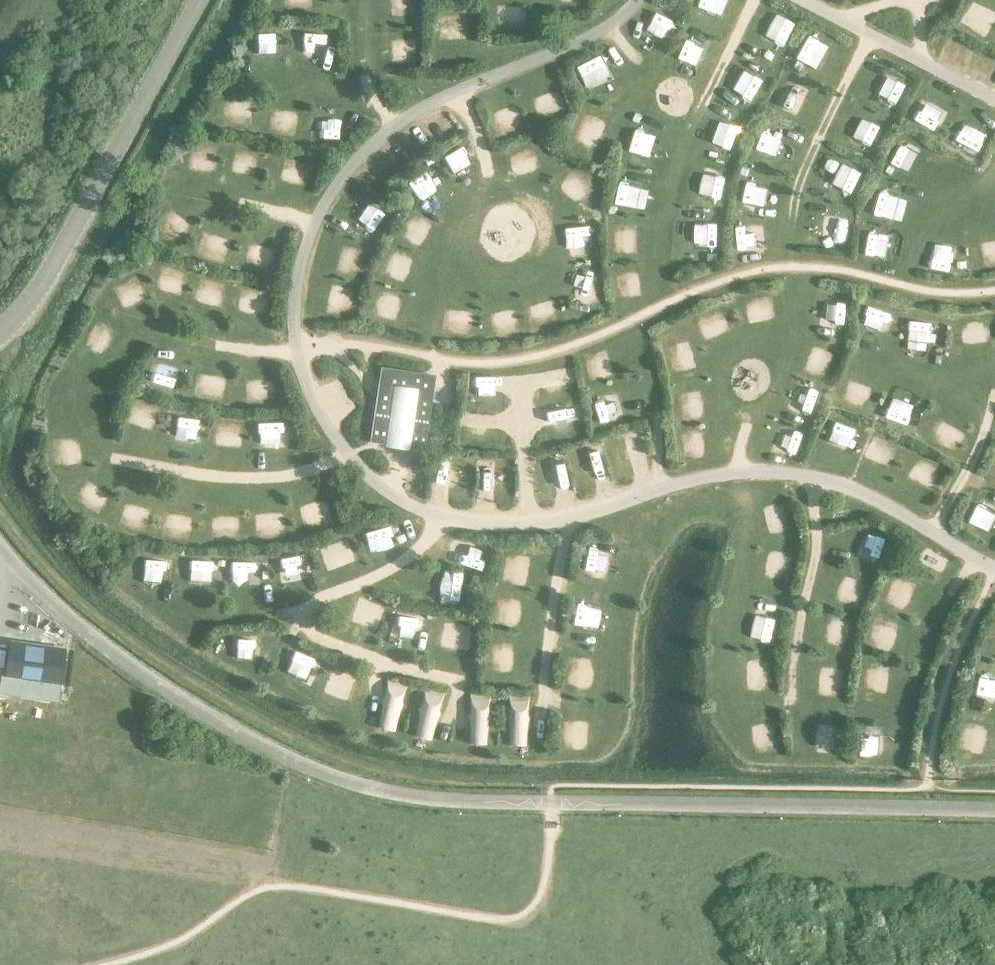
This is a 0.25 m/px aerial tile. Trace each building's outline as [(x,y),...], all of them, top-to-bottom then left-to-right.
[(421,450),(432,375),(378,367),(367,443),(382,445),(390,386),(415,390),(406,448),(421,450)] [(390,386),(382,445),(406,448),(415,390),(390,386)] [(9,644),(4,677),(60,685),(64,652),(9,644)]
